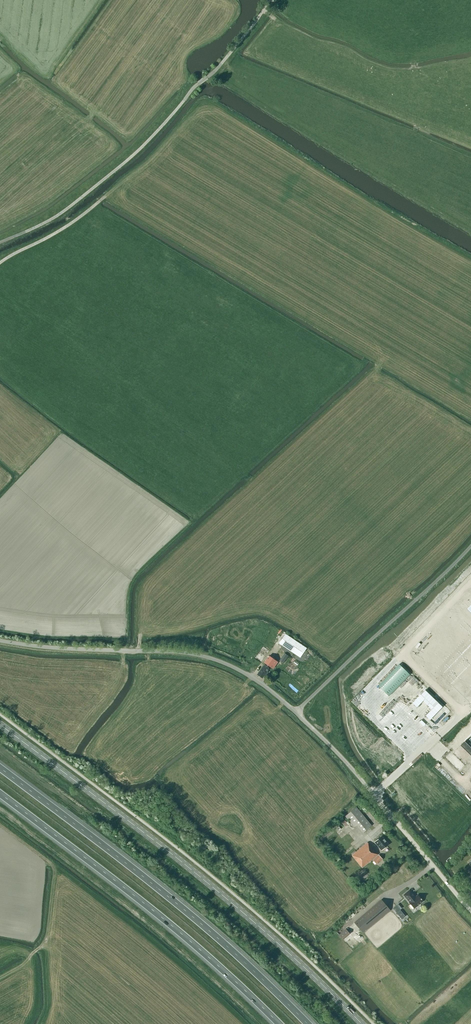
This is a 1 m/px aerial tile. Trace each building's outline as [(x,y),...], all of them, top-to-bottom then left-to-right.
[(279,643),(300,658),(306,648),(285,634),(279,643)] [(282,657),(279,661),(281,662),(283,663),(288,656),(284,653),(282,657)] [(264,665),(258,675),(262,678),(265,674),(266,674),(268,672),(267,671),(269,669),(267,667),(268,666),(273,669),(277,662),(269,656),(264,663),(266,664),(264,666),(264,665)] [(461,745),(470,755),(470,746),(465,741),(461,745)] [(363,832),(371,825),(356,807),(345,816),(354,827),(358,824),(363,832)] [(383,848),(388,844),(382,836),(377,840),(375,842),(381,850),(383,848)] [(377,855),(367,843),(352,856),(362,868),(377,855)] [(377,864),(382,859),(378,855),(373,860),(377,864)] [(415,897),(410,890),(404,895),(410,902),(409,902),(414,908),(423,901),(421,899),(422,899),(421,898),(421,899),(418,895),(415,897)] [(363,933),(390,910),(382,900),(354,923),(363,933)] [(405,916),(396,906),(393,909),(402,919),(405,916)] [(338,935),(343,940),(350,934),(345,929),(338,935)]
